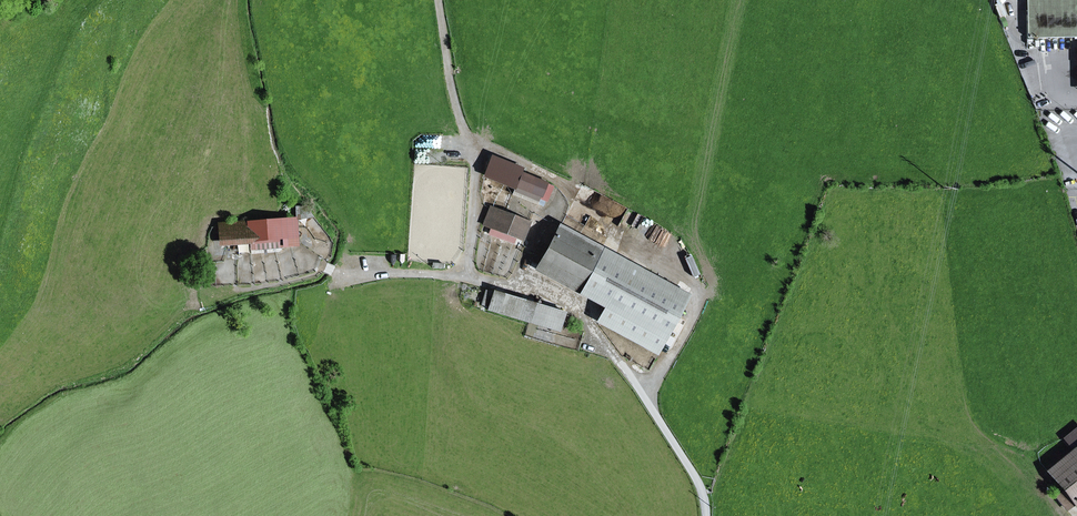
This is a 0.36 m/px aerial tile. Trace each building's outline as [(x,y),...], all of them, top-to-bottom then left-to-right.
[(1027,39),(1076,38),(1076,0),(1026,0),(1027,39)] [(523,169),(492,156),(485,174),(516,186),(522,172),(523,169)] [(453,166),(453,261),(466,261),(465,166),(453,166)] [(541,197),(547,182),(522,172),(516,186),(541,197)] [(537,204),(541,197),(516,186),(513,194),(537,204)] [(490,207),(483,224),(490,227),(516,236),(523,238),(530,221),(490,207)] [(284,236),(297,235),(296,219),(248,222),(249,239),(250,241),(255,240),(279,239),(284,238),(284,236)] [(220,241),(249,239),(248,222),(219,224),(220,241)] [(536,255),(533,260),(582,287),(602,250),(551,222),(534,254),(536,255)] [(514,243),(516,236),(490,227),(488,234),(514,243)] [(256,248),(280,247),(279,239),(255,240),(256,248)] [(602,250),(582,287),(609,301),(601,317),(658,348),(681,305),(635,280),(641,271),(602,250)] [(681,305),(687,296),(641,271),(635,280),(681,305)] [(560,325),(564,312),(493,291),(487,310),(529,322),(531,316),(560,325)] [(559,331),(560,325),(531,316),(529,322),(559,331)] [(1065,441),(1066,444),(1069,446),(1073,445),(1075,442),(1074,438),(1070,437),(1067,438),(1065,441)] [(1051,475),(1064,491),(1057,497),(1066,509),(1076,500),(1076,454),(1051,475)]
